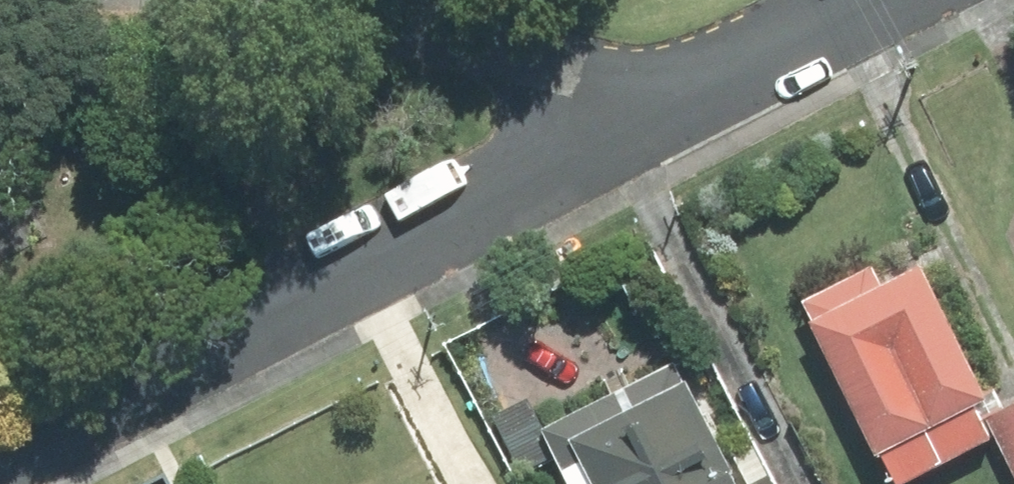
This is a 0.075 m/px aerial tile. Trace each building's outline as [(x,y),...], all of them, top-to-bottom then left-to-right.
[(803,305),(881,459),(886,457),(900,483),(912,483),(999,441),(1013,471),(1013,408),(987,421),(980,407),(991,402),(923,267),(884,287),(875,269),(803,305)] [(678,365),(544,431),(570,483),(741,483),(690,382),(688,384),(678,365)]
